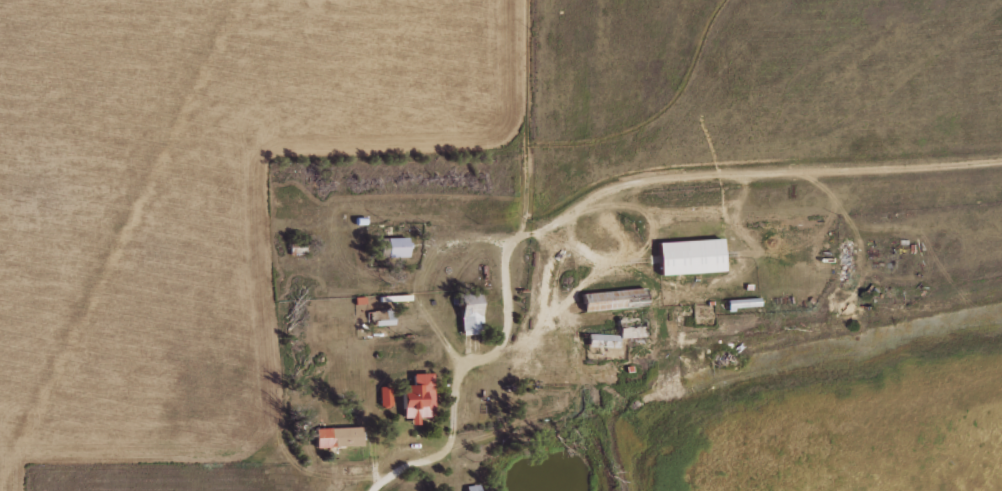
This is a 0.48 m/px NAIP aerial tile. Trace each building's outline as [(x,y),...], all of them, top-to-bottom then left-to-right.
[(727,269),(726,238),(661,241),(663,272),(727,269)] [(484,333),(483,290),(464,291),(465,316),(464,316),(464,334),(484,333)] [(407,417),(413,416),(413,423),(421,423),(421,415),(436,415),(435,372),(415,373),(416,384),(406,384),(407,417)] [(393,404),(393,385),(382,385),(382,404),(393,404)] [(364,427),(317,428),(318,445),(364,444),(364,427)]
